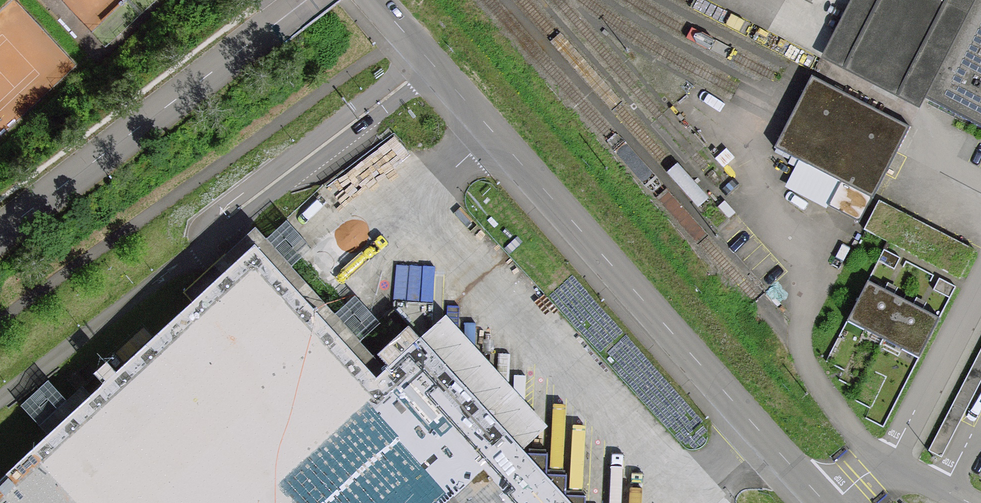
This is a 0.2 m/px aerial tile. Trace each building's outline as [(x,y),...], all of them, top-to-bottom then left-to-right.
[(822,59),(920,107),(925,97),(973,0),(852,0),(822,59)] [(925,97),(980,126),(980,0),(973,0),(925,97)] [(855,222),(903,129),(805,80),(799,91),(785,118),(770,148),(837,182),(824,207),(855,222)] [(957,280),(971,251),(874,202),(859,230),(957,280)] [(435,350),(391,390),(270,257),(243,282),(3,502),(573,502),(435,350)] [(844,325),(916,361),(937,320),(915,309),(886,294),(865,283),(844,325)] [(942,458),(980,382),(980,348),(928,451),(942,458)] [(875,404),(870,418),(886,424),(896,401),(858,386),(854,396),(875,404)]
